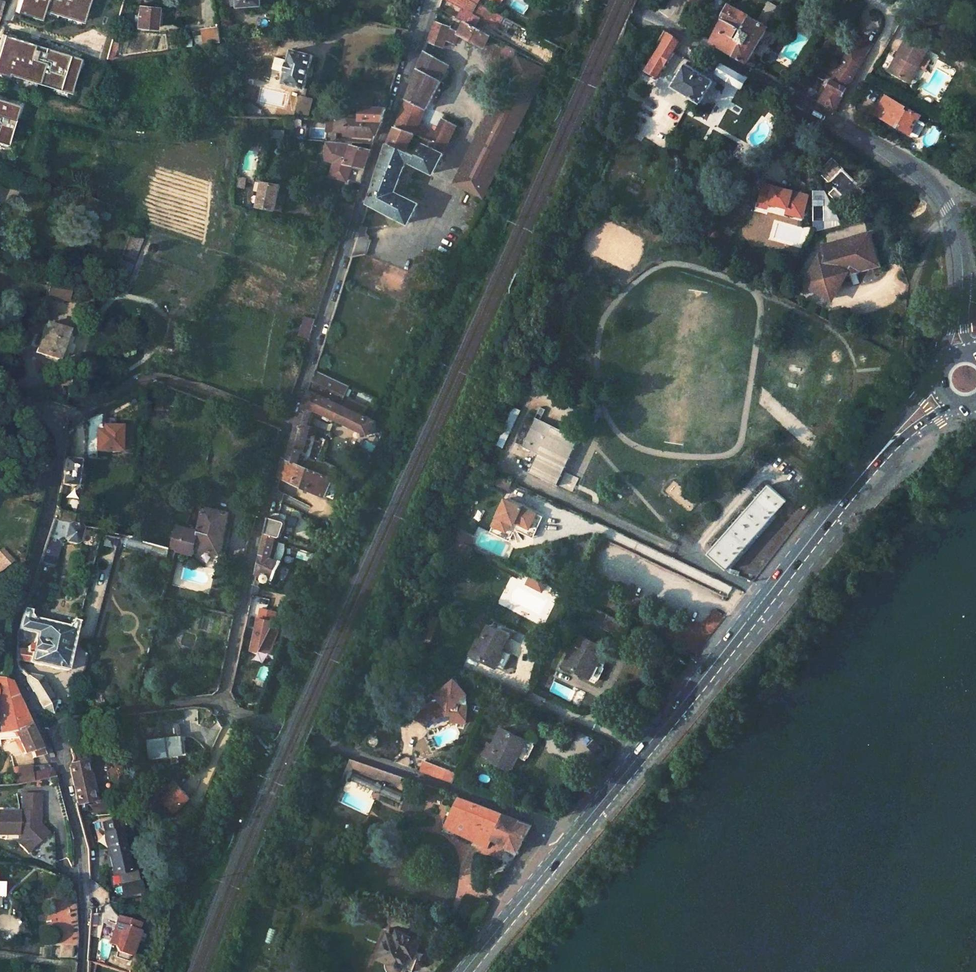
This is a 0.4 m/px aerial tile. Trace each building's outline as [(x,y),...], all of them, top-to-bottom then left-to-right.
[(41,6),(41,0),(29,0),(24,10),(15,31),(27,35),(32,20),(45,24),(51,9),(41,6)] [(77,4),(74,10),(90,17),(97,0),(67,0),(77,4)] [(470,0),(448,0),(473,13),(477,4),(477,3),(470,0)] [(704,10),(708,0),(692,0),(691,4),(704,10)] [(761,23),(771,29),(783,6),(784,5),(775,0),(773,0),(761,23)] [(789,9),(793,2),(790,0),(787,0),(784,5),(783,6),(789,9)] [(2,1),(0,8),(0,26),(15,31),(24,10),(3,3),(4,1),(2,1)] [(503,18),(479,5),(474,14),(498,27),(503,18)] [(155,7),(136,6),(134,27),(153,28),(155,7)] [(752,18),(732,7),(725,22),(746,33),(752,18)] [(462,9),(458,17),(477,26),(481,18),(462,9)] [(88,22),(84,20),(82,23),(63,15),(58,29),(70,34),(82,38),(88,22)] [(698,24),(686,17),(681,28),(693,35),(698,24)] [(750,66),(771,29),(761,23),(752,18),(746,33),(735,58),(750,66)] [(427,41),(441,46),(444,39),(454,43),(458,33),(483,46),(489,35),(465,21),(460,30),(434,20),(427,41)] [(725,22),(714,46),(735,58),(746,33),(725,22)] [(238,23),(224,24),(227,39),(240,38),(238,23)] [(203,36),(204,43),(221,40),(218,26),(202,29),(203,36)] [(635,74),(651,82),(654,76),(657,77),(678,42),(672,34),(662,30),(655,42),(647,53),(653,56),(644,72),(638,68),(635,74)] [(77,54),(0,34),(0,71),(68,89),(77,54)] [(859,71),(867,57),(873,46),(858,38),(853,41),(850,46),(853,49),(835,82),(833,81),(830,86),(832,88),(821,105),(835,113),(859,71)] [(911,40),(892,71),(909,81),(918,66),(921,68),(930,51),(911,40)] [(115,45),(109,44),(105,59),(111,58),(115,45)] [(508,45),(505,51),(514,56),(517,50),(508,45)] [(312,55),(290,49),(287,61),(272,58),(270,66),(285,69),(282,81),(300,86),(303,87),(306,74),(310,75),(312,69),(308,68),(312,55)] [(693,49),(690,54),(715,69),(718,62),(693,49)] [(367,204),(407,222),(416,203),(393,191),(405,159),(432,171),(454,124),(442,119),(436,132),(416,124),(422,108),(424,108),(450,65),(423,51),(406,98),(393,128),(412,133),(419,134),(418,137),(423,139),(418,152),(387,145),(371,190),(367,204)] [(544,71),(518,57),(455,182),(481,195),(544,71)] [(722,64),(717,73),(740,87),(742,84),(746,77),(722,64)] [(684,65),(672,88),(698,104),(711,82),(684,65)] [(918,66),(909,81),(912,83),(921,68),(918,66)] [(303,87),(300,86),(297,94),(303,95),(305,88),(303,87)] [(303,95),(297,94),(293,109),(306,113),(310,97),(303,95)] [(374,103),(374,95),(360,94),(360,103),(374,103)] [(624,96),(620,107),(631,113),(634,109),(627,105),(630,99),(624,96)] [(4,140),(15,102),(0,98),(0,139),(4,140)] [(877,117),(912,139),(914,136),(919,139),(924,138),(926,133),(925,126),(921,124),(923,120),(914,114),(911,118),(905,114),(907,110),(888,98),(877,117)] [(219,101),(219,112),(227,112),(227,101),(219,101)] [(374,136),(380,119),(384,107),(360,106),(359,114),(335,114),(335,118),(334,131),(366,133),(366,135),(374,136)] [(853,123),(858,115),(847,109),(843,117),(853,123)] [(861,127),(865,119),(858,115),(853,123),(861,127)] [(305,122),(290,122),(289,139),(304,139),(305,122)] [(406,149),(412,133),(393,128),(387,145),(406,149)] [(345,178),(350,164),(363,167),(369,149),(351,144),(348,151),(335,147),(336,145),(326,142),(326,144),(322,155),(331,158),(326,173),(345,178)] [(299,151),(294,171),(306,175),(311,154),(299,151)] [(865,188),(833,157),(819,172),(835,187),(849,201),(851,203),(865,188)] [(274,209),(280,184),(262,180),(261,184),(258,183),(256,191),(260,191),(256,205),(274,209)] [(764,183),(759,202),(766,204),(769,203),(788,208),(794,210),(795,212),(801,213),(804,212),(809,195),(764,183)] [(849,201),(835,187),(829,194),(843,208),(849,201)] [(101,201),(76,191),(71,206),(96,215),(101,201)] [(481,205),(472,200),(464,217),(473,221),(481,205)] [(112,208),(109,207),(106,214),(103,214),(102,217),(105,218),(108,217),(112,208)] [(788,208),(787,214),(803,218),(804,212),(801,213),(795,212),(794,210),(788,208)] [(826,227),(823,220),(815,223),(817,230),(826,227)] [(357,235),(364,238),(368,230),(359,227),(357,235)] [(867,234),(826,245),(804,283),(831,298),(846,271),(876,263),(867,234)] [(49,280),(46,298),(65,300),(69,283),(49,280)] [(88,293),(90,296),(94,297),(97,294),(98,289),(89,287),(88,293)] [(308,338),(314,319),(306,316),(299,335),(308,338)] [(43,325),(34,354),(56,360),(65,331),(43,325)] [(308,425),(312,409),(368,434),(374,421),(370,419),(340,404),(348,385),(314,370),(308,389),(293,425),(295,426),(285,459),(296,464),(298,458),(300,452),(302,453),(310,426),(308,425)] [(162,408),(159,401),(152,404),(154,411),(162,408)] [(490,445),(500,450),(517,413),(506,408),(490,445)] [(526,472),(554,486),(577,439),(533,418),(519,446),(535,454),(526,472)] [(120,451),(120,424),(94,424),(94,451),(120,451)] [(361,455),(367,458),(370,452),(370,450),(364,447),(363,449),(360,453),(361,455)] [(324,497),(332,479),(327,477),(308,469),(304,468),(296,464),(285,459),(282,458),(278,477),(324,497)] [(307,462),(298,458),(296,464),(304,468),(307,462)] [(327,477),(330,469),(311,462),(308,469),(327,477)] [(499,477),(496,486),(508,490),(511,481),(499,477)] [(352,480),(349,486),(358,489),(360,484),(352,480)] [(777,489),(724,561),(742,575),(755,557),(760,560),(787,524),(783,520),(796,503),(777,489)] [(537,513),(506,499),(493,525),(493,526),(506,532),(510,522),(515,524),(516,522),(529,528),(537,513)] [(175,549),(193,554),(195,546),(220,553),(230,512),(204,506),(199,531),(188,529),(188,526),(179,524),(173,548),(175,549)] [(76,524),(78,517),(73,516),(74,513),(58,509),(56,519),(69,522),(76,524)] [(543,517),(537,513),(529,528),(516,522),(515,524),(510,522),(506,532),(493,526),(490,532),(510,541),(515,530),(533,538),(543,517)] [(274,579),(282,564),(274,561),(285,526),(283,521),(269,517),(257,573),(262,576),(261,576),(260,577),(260,579),(260,580),(261,582),(262,583),(264,583),(266,583),(267,583),(268,582),(269,580),(268,578),(271,578),(274,579)] [(64,538),(66,541),(75,544),(78,541),(83,526),(76,524),(69,522),(64,538)] [(449,537),(471,548),(474,541),(452,530),(449,537)] [(102,531),(101,536),(113,539),(114,534),(102,531)] [(114,551),(118,552),(120,543),(126,544),(125,548),(167,559),(169,548),(128,537),(118,535),(114,551)] [(103,547),(110,549),(112,542),(104,540),(103,547)] [(0,548),(0,570),(12,560),(1,547),(0,548)] [(528,576),(525,584),(542,591),(546,583),(528,576)] [(584,605),(577,619),(620,641),(627,627),(584,605)] [(16,660),(66,672),(77,623),(70,621),(69,626),(67,625),(66,627),(33,619),(30,615),(31,611),(24,608),(17,632),(16,641),(15,647),(15,654),(16,660)] [(277,612),(259,608),(248,652),(269,654),(278,632),(270,629),(277,612)] [(476,637),(469,654),(494,666),(501,652),(499,650),(506,634),(486,625),(479,639),(476,637)] [(572,648),(565,663),(592,676),(599,663),(595,661),(602,645),(582,635),(575,650),(572,648)] [(494,666),(501,669),(507,654),(501,652),(494,666)] [(592,676),(597,680),(604,666),(599,663),(592,676)] [(51,712),(54,701),(40,678),(27,678),(25,684),(40,707),(51,712)] [(0,679),(0,701),(3,701),(3,708),(0,708),(0,733),(14,732),(28,726),(19,707),(11,683),(3,680),(0,679)] [(439,701),(420,711),(414,719),(423,726),(429,719),(433,721),(445,714),(449,715),(449,722),(463,723),(463,716),(464,707),(457,706),(454,703),(464,694),(451,679),(433,694),(439,701)] [(181,755),(179,742),(177,742),(176,739),(179,739),(177,724),(160,726),(161,735),(158,735),(158,740),(146,742),(148,758),(181,755)] [(0,733),(1,740),(17,740),(24,757),(28,757),(29,759),(32,758),(34,762),(43,757),(28,726),(14,732),(0,733)] [(490,757),(489,758),(509,767),(516,752),(519,753),(525,740),(500,728),(494,742),(496,743),(490,757)] [(367,739),(366,740),(366,742),(367,745),(368,746),(370,748),(371,748),(374,748),(376,748),(377,746),(378,745),(379,743),(379,740),(378,739),(376,737),(375,736),(373,736),(371,736),(369,737),(367,739)] [(482,754),(490,757),(496,743),(494,742),(489,740),(482,754)] [(519,753),(527,756),(533,743),(525,740),(519,753)] [(85,804),(90,803),(82,763),(91,762),(90,753),(71,756),(72,760),(68,768),(76,804),(77,807),(79,807),(80,812),(86,811),(85,804)] [(20,756),(11,756),(15,781),(31,780),(27,766),(21,767),(20,756)] [(345,767),(352,771),(353,766),(399,784),(402,777),(350,758),(345,767)] [(456,774),(425,762),(421,772),(453,784),(456,774)] [(33,765),(27,766),(31,780),(32,784),(38,782),(35,773),(33,765)] [(49,769),(35,773),(38,782),(54,779),(49,769)] [(380,792),(400,801),(404,792),(355,772),(351,782),(379,795),(380,792)] [(186,799),(171,783),(161,792),(165,797),(161,800),(172,812),(186,799)] [(40,840),(37,836),(44,829),(40,824),(37,821),(37,812),(41,812),(41,794),(24,794),(23,812),(0,811),(0,833),(19,834),(24,840),(32,848),(40,840)] [(458,798),(445,826),(473,838),(479,824),(495,831),(491,838),(516,850),(531,825),(458,798)] [(172,812),(161,800),(155,805),(167,818),(172,812)] [(488,846),(491,838),(495,831),(479,824),(473,838),(488,846)] [(37,836),(40,840),(48,832),(44,829),(37,836)] [(181,844),(185,832),(178,829),(174,841),(181,844)] [(128,874),(119,832),(102,836),(112,878),(121,876),(123,887),(120,888),(122,899),(136,896),(132,873),(128,874)] [(32,848),(24,840),(21,843),(28,851),(32,848)] [(307,889),(310,890),(313,884),(299,878),(299,880),(297,885),(307,889)] [(130,959),(138,935),(136,934),(138,927),(117,919),(108,946),(115,948),(114,950),(116,954),(130,959)] [(376,960),(389,965),(389,971),(391,971),(395,971),(397,969),(405,971),(410,971),(412,967),(416,968),(422,956),(416,953),(420,944),(396,934),(394,939),(386,935),(376,960)]
